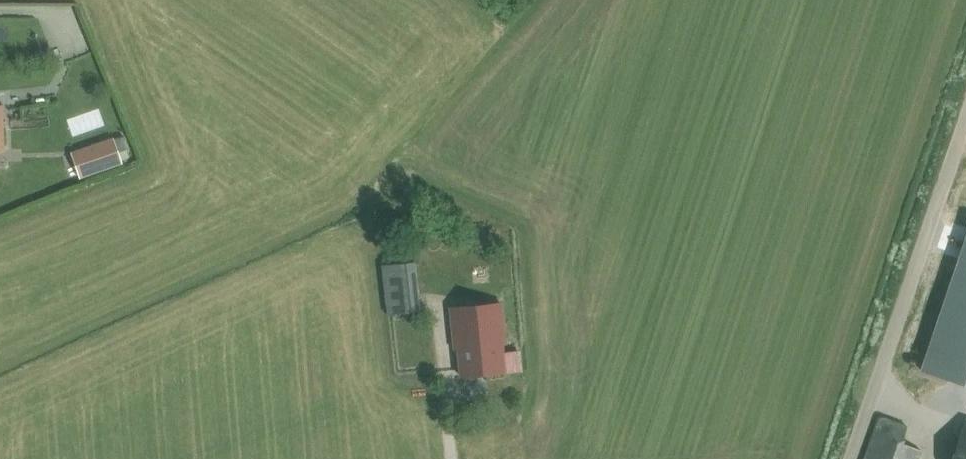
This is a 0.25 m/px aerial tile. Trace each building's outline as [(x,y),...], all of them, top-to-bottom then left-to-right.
[(113,137),(74,151),(83,177),(123,163),(119,152),(114,140),(113,137)] [(125,137),(114,140),(119,152),(129,149),(125,137)] [(921,370),(965,385),(965,237),(921,370)] [(381,264),(387,313),(419,309),(413,261),(381,264)] [(517,336),(504,337),(501,303),(451,308),(455,349),(459,348),(461,376),(504,372),(550,367),(543,298),(514,301),(517,336)] [(907,426),(879,416),(864,458),(918,458),(921,450),(901,443),(907,426)] [(952,458),(965,458),(965,419),(952,458)]
